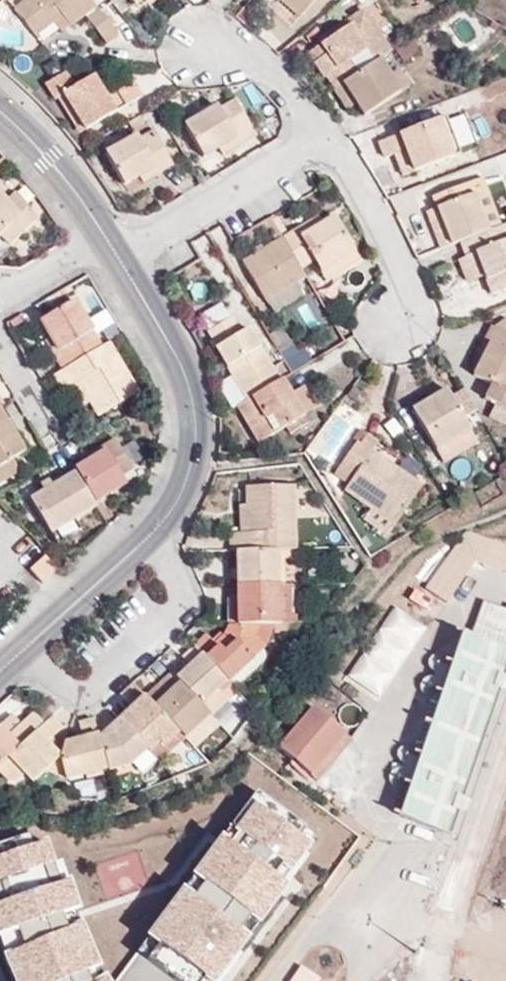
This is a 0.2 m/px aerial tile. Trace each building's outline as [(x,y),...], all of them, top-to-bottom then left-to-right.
[(52,21),(61,15),(69,26),(95,6),(90,0),(25,0),(15,7),(35,34),(52,21)] [(150,5),(146,0),(143,0),(138,4),(143,11),(150,5)] [(280,2),(299,18),(306,10),(294,0),(282,0),(280,2)] [(306,10),(314,0),(294,0),(306,10)] [(379,58),(390,51),(363,8),(316,40),(320,45),(325,55),(314,61),(333,91),(379,58)] [(117,37),(99,11),(87,20),(107,45),(117,37)] [(61,15),(52,21),(61,32),(69,26),(61,15)] [(325,55),(320,45),(308,52),(314,61),(325,55)] [(391,75),(379,58),(333,91),(340,100),(349,94),(355,105),(361,116),(400,91),(391,75)] [(399,70),(391,75),(400,91),(409,86),(399,70)] [(133,81),(106,97),(94,76),(74,87),(65,73),(44,85),(53,101),(61,96),(84,132),(142,96),(133,81)] [(349,94),(340,100),(346,110),(355,105),(349,94)] [(217,151),(249,131),(233,102),(218,110),(216,106),(185,125),(204,158),(217,151)] [(445,117),(437,120),(451,157),(460,154),(445,117)] [(451,157),(437,120),(377,143),(383,158),(393,154),(403,150),(411,172),(451,157)] [(253,138),(249,131),(217,151),(220,157),(253,138)] [(155,169),(158,175),(171,167),(152,132),(139,139),(136,134),(105,152),(126,187),(144,176),(155,169)] [(403,150),(393,154),(401,176),(411,172),(403,150)] [(147,182),(158,175),(155,169),(144,176),(147,182)] [(430,227),(438,250),(458,242),(500,226),(498,219),(483,179),(431,198),(435,210),(441,224),(430,227)] [(12,192),(5,199),(18,213),(23,208),(26,206),(12,192)] [(0,194),(0,237),(8,245),(34,220),(23,208),(18,213),(5,199),(0,194)] [(276,210),(268,215),(282,237),(288,234),(276,210)] [(425,214),(430,227),(441,224),(435,210),(425,214)] [(268,215),(261,219),(274,242),(282,237),(268,215)] [(498,219),(500,226),(505,224),(505,216),(498,219)] [(288,234),(282,237),(301,271),(314,262),(319,270),(319,272),(353,253),(332,217),(320,223),(311,229),(307,222),(288,234)] [(316,217),(307,222),(311,229),(320,223),(316,217)] [(500,226),(458,242),(463,258),(474,254),(483,278),(489,295),(505,289),(505,224),(500,226)] [(282,237),(274,242),(243,261),(266,303),(306,278),(301,271),(282,237)] [(353,253),(319,272),(325,282),(357,261),(353,253)] [(472,281),(483,278),(474,254),(463,258),(472,281)] [(301,271),(306,278),(319,270),(314,262),(301,271)] [(49,354),(58,371),(101,346),(74,301),(39,321),(48,337),(56,351),(49,354)] [(215,348),(231,377),(244,401),(278,381),(247,329),(238,334),(229,318),(207,332),(216,347),(215,348)] [(483,340),(488,342),(478,362),(472,375),(489,385),(483,398),(495,404),(490,416),(505,425),(505,318),(499,330),(490,325),(483,340)] [(42,341),(49,354),(56,351),(48,337),(42,341)] [(488,342),(483,340),(473,359),(478,362),(488,342)] [(58,371),(51,375),(60,391),(68,386),(78,380),(89,401),(97,415),(136,392),(107,342),(101,346),(58,371)] [(218,385),(232,408),(235,406),(244,401),(231,377),(218,385)] [(244,401),(235,406),(257,443),(285,427),(289,434),(308,423),(304,415),(291,393),(283,378),(278,381),(244,401)] [(78,380),(68,386),(80,406),(89,401),(78,380)] [(291,393),(304,415),(317,407),(305,385),(291,393)] [(412,409),(436,451),(470,432),(446,390),(412,409)] [(3,404),(0,406),(0,465),(11,459),(22,451),(13,434),(5,422),(11,418),(3,404)] [(330,458),(358,425),(340,410),(312,443),(330,458)] [(19,431),(11,418),(5,422),(13,434),(19,431)] [(470,432),(436,451),(442,461),(475,441),(470,432)] [(360,444),(356,441),(334,474),(348,484),(344,490),(394,526),(420,487),(371,452),(378,441),(367,433),(360,444)] [(88,459),(74,467),(76,470),(96,502),(126,485),(115,467),(126,461),(114,439),(101,446),(104,450),(88,459)] [(85,455),(88,459),(104,450),(101,446),(85,455)] [(0,465),(0,482),(18,471),(11,459),(0,465)] [(96,502),(76,470),(50,484),(40,490),(28,498),(50,534),(74,520),(98,506),(96,502)] [(40,490),(50,484),(48,480),(37,485),(40,490)] [(228,533),(228,548),(236,548),(278,548),(293,547),(292,486),(247,486),(247,506),(247,532),(238,533),(228,533)] [(238,506),(238,533),(247,532),(247,506),(238,506)] [(79,530),(74,520),(50,534),(55,544),(79,530)] [(458,525),(434,593),(456,601),(472,557),(505,569),(505,542),(458,525)] [(236,582),(236,585),(278,585),(278,548),(236,548),(236,570),(236,582)] [(54,570),(43,558),(29,570),(41,582),(54,570)] [(290,584),(278,585),(278,625),(290,625),(295,626),(295,615),(291,615),(290,584)] [(278,585),(236,585),(236,596),(236,625),(259,625),(272,626),(278,625),(278,585)] [(228,597),(227,626),(236,625),(236,596),(228,597)] [(472,632),(505,644),(505,610),(483,602),(472,632)] [(341,683),(372,704),(422,629),(392,608),(341,683)] [(215,644),(202,654),(228,682),(253,659),(265,648),(255,637),(259,625),(236,625),(227,626),(225,626),(221,638),(215,644)] [(289,635),(290,625),(278,625),(272,626),(272,635),(289,635)] [(398,816),(451,834),(505,673),(505,649),(461,633),(398,816)] [(205,634),(193,644),(202,654),(215,644),(205,634)] [(202,654),(193,644),(181,655),(189,665),(202,654)] [(189,665),(176,677),(180,681),(211,714),(215,718),(230,706),(223,697),(218,691),(228,682),(202,654),(189,665)] [(234,687),(235,689),(260,667),(253,659),(228,682),(234,687)] [(171,671),(146,694),(155,705),(180,681),(176,677),(171,671)] [(180,681),(155,705),(180,731),(186,737),(189,735),(211,714),(180,681)] [(223,697),(234,687),(228,682),(218,691),(223,697)] [(146,694),(118,720),(147,751),(149,753),(159,743),(163,748),(180,731),(155,705),(146,694)] [(344,735),(312,706),(277,746),(311,774),(344,735)] [(44,723),(35,712),(18,727),(10,735),(1,726),(0,726),(0,763),(44,723)] [(195,741),(216,721),(215,718),(211,714),(189,735),(195,741)] [(52,716),(44,723),(0,763),(0,775),(6,782),(15,783),(23,776),(31,784),(45,771),(60,757),(58,754),(47,742),(62,727),(52,716)] [(9,717),(1,726),(10,735),(18,727),(9,717)] [(64,743),(58,754),(60,757),(65,781),(78,778),(79,781),(107,774),(98,739),(92,718),(77,723),(80,738),(64,743)] [(118,720),(98,739),(107,774),(129,768),(147,751),(118,720)] [(159,763),(186,737),(180,731),(163,748),(159,743),(149,753),(159,763)] [(45,771),(65,781),(60,757),(45,771)] [(260,788),(120,980),(220,980),(319,835),(260,788)] [(66,860),(58,862),(48,840),(38,846),(33,831),(0,844),(0,933),(17,980),(116,980),(66,860)]
